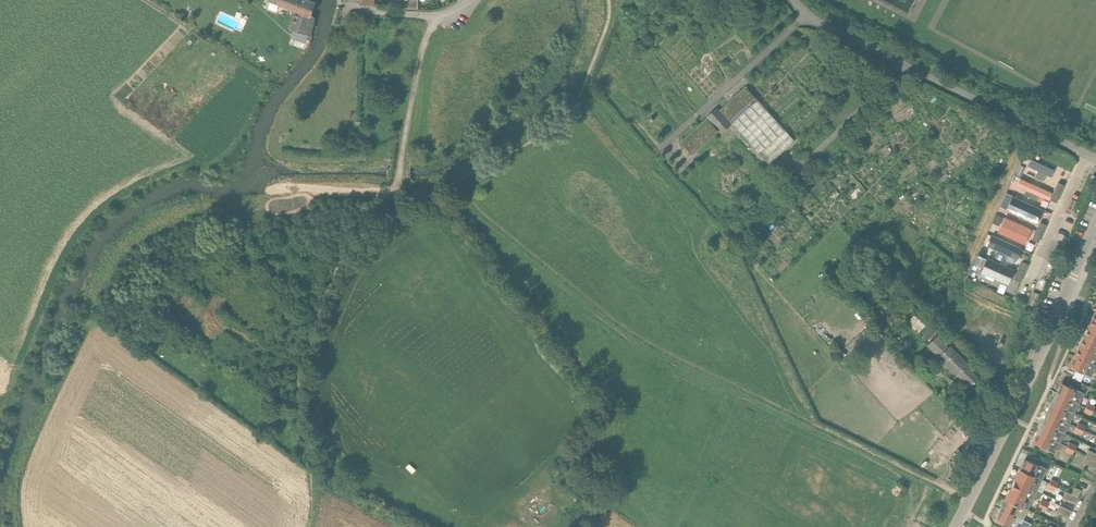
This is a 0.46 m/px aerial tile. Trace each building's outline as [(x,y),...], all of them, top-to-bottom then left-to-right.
[(312,32),(316,18),(311,16),(316,3),(309,1),(307,0),(267,0),(294,11),(289,29),(294,30),(291,40),(308,45),(311,36),(311,35),(312,32)] [(399,8),(418,9),(418,0),(399,0),(399,8)] [(769,164),(795,141),(747,87),(723,108),(720,105),(706,118),(707,119),(682,142),(692,154),(715,134),(718,137),(732,124),(769,164)] [(1027,167),(1048,177),(1052,169),(1040,163),(1031,159),(1027,167)] [(1016,187),(1048,201),(1052,193),(1020,178),(1016,187)] [(1058,182),(1054,191),(1061,194),(1065,185),(1058,182)] [(1061,194),(1054,191),(1050,200),(1057,203),(1061,194)] [(1006,211),(1035,224),(1037,218),(1041,219),(1045,212),(1013,198),(1006,211)] [(991,225),(998,228),(1003,217),(996,214),(991,225)] [(998,233),(1024,245),(1031,230),(1005,218),(998,233)] [(1040,222),(1036,231),(1043,234),(1047,225),(1040,222)] [(1039,243),(1043,234),(1036,231),(1032,240),(1039,243)] [(987,243),(1009,255),(1007,258),(1016,262),(1023,248),(993,233),(987,243)] [(981,251),(990,255),(992,249),(983,245),(981,251)] [(1006,267),(985,257),(982,263),(1003,273),(1006,267)] [(1019,271),(1025,273),(1029,264),(1023,261),(1019,271)] [(1019,271),(1015,280),(1021,282),(1025,273),(1019,271)] [(1031,302),(1036,304),(1041,294),(1036,292),(1031,302)] [(1095,342),(1095,329),(1089,326),(1084,336),(1095,342)] [(938,334),(927,344),(970,387),(981,377),(938,334)] [(1095,354),(1095,342),(1084,336),(1079,346),(1095,354)] [(1095,366),(1095,354),(1079,346),(1075,356),(1095,366)] [(1082,372),(1081,373),(1085,375),(1085,374),(1092,378),(1095,369),(1095,366),(1075,356),(1070,366),(1082,372)] [(1081,382),(1084,376),(1076,372),(1073,378),(1081,382)] [(1079,404),(1084,394),(1062,383),(1057,393),(1079,404)] [(1075,414),(1079,404),(1057,393),(1052,403),(1075,414)] [(1094,411),(1095,406),(1088,402),(1086,407),(1094,411)] [(1070,424),(1075,414),(1052,403),(1047,413),(1070,424)] [(1084,412),(1092,416),(1094,411),(1086,407),(1084,412)] [(1065,433),(1070,424),(1047,413),(1043,423),(1065,433)] [(1077,427),(1084,430),(1086,426),(1079,422),(1077,427)] [(1038,433),(1060,443),(1065,433),(1043,423),(1038,433)] [(1074,432),(1082,435),(1084,430),(1077,427),(1074,432)] [(1055,453),(1060,443),(1038,433),(1033,443),(1055,453)] [(1075,450),(1077,445),(1069,442),(1067,446),(1075,450)] [(1065,451),(1072,455),(1075,450),(1067,446),(1065,451)] [(1095,461),(1095,454),(1089,450),(1086,456),(1095,461)] [(1095,466),(1095,461),(1086,456),(1083,462),(1095,468),(1095,466)] [(1020,469),(1043,480),(1048,469),(1041,466),(1041,465),(1038,464),(1037,465),(1025,459),(1020,469)] [(1038,490),(1043,480),(1020,469),(1015,479),(1038,490)] [(1011,489),(1033,500),(1038,490),(1015,479),(1011,489)] [(1050,483),(1057,487),(1059,482),(1052,479),(1050,483)] [(1047,488),(1055,492),(1057,487),(1050,483),(1047,488)] [(1006,499),(1028,510),(1033,500),(1011,489),(1006,499)] [(1063,498),(1075,503),(1078,497),(1066,491),(1063,498)] [(1040,503),(1048,506),(1049,503),(1050,502),(1042,498),(1040,503)] [(1001,509),(1023,520),(1028,510),(1006,499),(1001,509)] [(1038,508),(1045,512),(1048,506),(1040,503),(1038,508)] [(1057,511),(1069,517),(1072,511),(1060,505),(1057,511)] [(1009,526),(1008,526),(1009,526),(1029,526),(1031,523),(1023,520),(1001,509),(996,519),(1009,526)]
